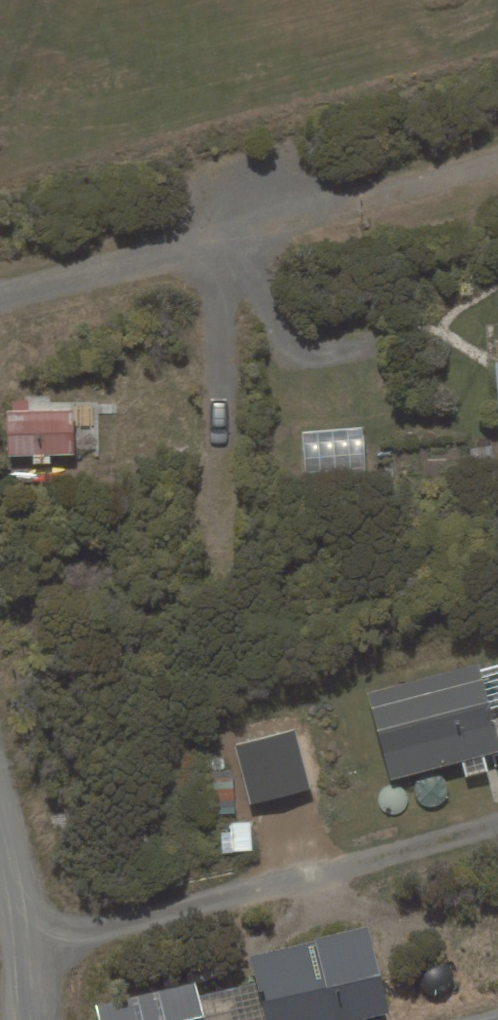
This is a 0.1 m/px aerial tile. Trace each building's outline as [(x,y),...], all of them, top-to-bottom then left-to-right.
[(12,411),(7,411),(7,457),(33,456),(33,465),(50,464),(50,456),(75,455),(74,410),(28,411),(28,400),(11,401),(12,411)] [(364,428),(302,431),(305,474),(366,471),(364,428)] [(367,693),(390,780),(461,763),(464,777),(488,771),(484,757),(497,754),(497,733),(492,709),(497,707),(497,665),(481,669),(480,664),(367,693)] [(295,730),(235,746),(251,805),(310,790),(295,730)] [(368,925),(314,938),(315,941),(251,956),(257,982),(266,1019),(359,1019),(388,1013),(368,925)] [(200,996),(197,982),(96,1005),(99,1019),(205,1019),(200,996)] [(200,996),(205,1019),(266,1019),(257,982),(200,996)]
